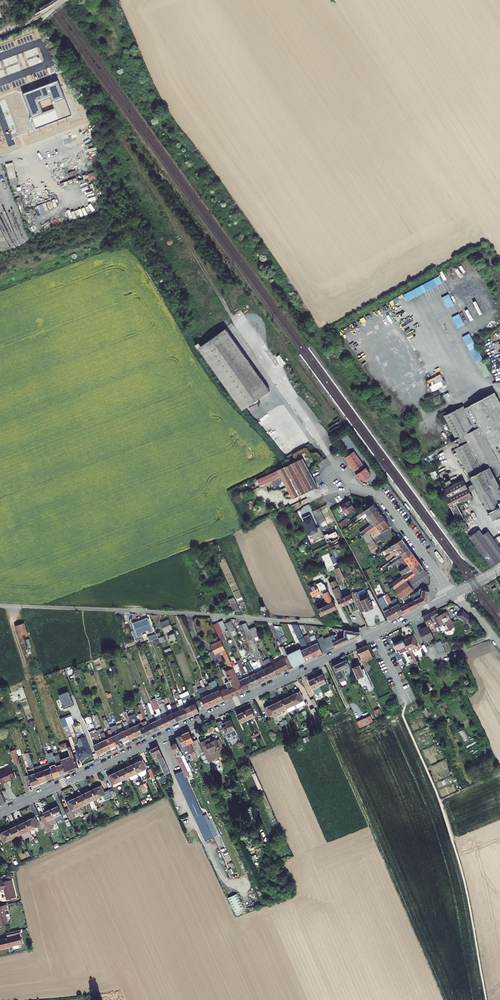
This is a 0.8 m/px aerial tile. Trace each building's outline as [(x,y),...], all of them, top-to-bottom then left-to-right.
[(89,181),(99,178),(97,171),(87,174),(89,181)] [(48,219),(50,226),(62,224),(60,216),(48,219)] [(200,342),(197,344),(242,411),(270,391),(227,329),(202,345),(200,342)] [(484,377),(490,374),(480,352),(473,356),(484,377)] [(492,520),(499,515),(499,490),(487,466),(499,459),(499,391),(471,405),(469,401),(442,415),(454,439),(450,440),(492,520)] [(354,452),(345,458),(358,474),(357,474),(363,482),(372,475),(354,452)] [(298,460),(254,481),(256,487),(273,480),(278,492),(283,490),(288,499),(312,488),(298,460)] [(440,488),(461,529),(467,527),(464,521),(462,522),(461,519),(463,517),(455,502),(469,495),(461,478),(451,483),(449,478),(443,480),(445,486),(440,488)] [(347,508),(350,512),(355,509),(349,501),(348,501),(345,502),(346,503),(341,506),(344,510),(347,508)] [(358,519),(362,516),(363,519),(365,517),(367,516),(377,509),(373,504),(356,516),(358,519)] [(370,525),(360,532),(361,534),(362,535),(384,519),(377,509),(367,516),(373,523),(370,525)] [(316,529),(310,516),(303,520),(304,523),(310,536),(312,535),(315,542),(324,538),(320,528),(316,529)] [(362,535),(370,550),(376,547),(369,534),(372,532),(373,533),(378,529),(380,531),(388,524),(384,519),(362,535)] [(333,529),(337,537),(342,534),(338,527),(333,529)] [(465,535),(488,567),(499,559),(499,553),(484,529),(479,533),(475,528),(465,535)] [(390,552),(392,550),(394,552),(405,544),(401,539),(384,550),(387,554),(390,552)] [(391,554),(386,557),(387,560),(395,554),(399,552),(400,554),(409,548),(405,544),(394,552),(391,554)] [(390,565),(392,568),(401,561),(412,553),(409,548),(400,554),(402,556),(399,559),(390,565)] [(439,554),(436,552),(434,553),(436,557),(440,561),(442,563),(443,562),(442,558),(439,554)] [(400,572),(402,575),(411,569),(419,563),(412,553),(401,561),(406,567),(400,572)] [(337,573),(340,580),(344,578),(334,555),(330,557),(334,564),(330,565),(334,575),(337,573)] [(403,577),(406,581),(423,568),(419,563),(411,569),(412,570),(403,577)] [(397,594),(401,599),(402,598),(413,590),(406,581),(403,577),(402,575),(389,585),(393,591),(397,594)] [(320,581),(308,587),(311,596),(320,592),(319,589),(320,588),(322,591),(328,604),(317,609),(320,616),(336,609),(324,584),(322,581),(320,581)] [(350,594),(343,597),(335,581),(330,583),(341,606),(353,601),(350,594)] [(368,596),(364,588),(356,591),(360,600),(368,596)] [(426,602),(428,600),(429,591),(422,590),(422,588),(416,592),(413,594),(413,593),(410,595),(411,598),(413,597),(414,600),(407,604),(410,610),(426,602)] [(351,593),(361,613),(373,607),(368,596),(360,600),(356,591),(351,593)] [(382,596),(385,601),(389,608),(390,608),(385,597),(388,596),(387,594),(382,596)] [(389,608),(394,618),(399,616),(393,606),(388,596),(385,597),(390,608),(389,608)] [(228,600),(233,611),(239,611),(233,597),(228,600)] [(377,599),(389,621),(394,618),(389,608),(385,601),(384,602),(381,597),(377,599)] [(393,606),(399,616),(410,610),(407,604),(406,604),(404,605),(400,607),(398,603),(393,606)] [(418,630),(424,642),(433,638),(429,629),(432,628),(434,633),(438,631),(436,628),(443,625),(446,632),(454,628),(447,613),(439,617),(436,610),(423,617),(427,626),(418,630)] [(462,611),(457,618),(466,626),(472,618),(462,611)] [(148,617),(132,623),(138,637),(153,631),(148,617)] [(160,623),(164,632),(172,629),(168,619),(160,623)] [(23,621),(14,624),(18,636),(27,633),(23,621)] [(227,623),(231,632),(235,630),(231,621),(227,623)] [(217,623),(213,625),(219,636),(223,634),(217,623)] [(246,623),(240,625),(256,661),(265,681),(270,678),(263,661),(253,639),(249,629),(246,623)] [(301,650),(300,649),(287,655),(293,667),(313,658),(304,637),(298,624),(289,624),(291,628),(293,627),(303,649),(301,650)] [(249,629),(253,639),(260,636),(255,626),(249,629)] [(344,636),(347,642),(360,635),(359,632),(344,629),(344,635),(344,636)] [(344,636),(339,639),(337,634),(334,635),(333,634),(330,636),(335,647),(347,642),(344,636)] [(399,642),(393,644),(397,652),(400,651),(401,654),(406,651),(412,663),(418,660),(414,651),(420,648),(414,634),(402,640),(401,639),(399,641),(399,642)] [(304,637),(313,658),(318,656),(309,637),(308,638),(307,635),(304,637)] [(309,637),(318,656),(323,653),(316,639),(314,635),(309,637)] [(316,639),(323,653),(335,647),(330,636),(324,639),(323,636),(316,639)] [(221,641),(211,645),(215,654),(221,651),(224,658),(225,658),(228,656),(221,641)] [(439,653),(445,650),(440,641),(435,644),(439,653)] [(363,645),(352,650),(363,675),(368,673),(362,659),(369,656),(363,645)] [(272,664),(277,675),(293,667),(287,655),(283,646),(280,648),(285,657),(279,660),(280,661),(272,664)] [(245,666),(248,672),(254,670),(251,664),(244,650),(244,649),(242,649),(247,662),(244,664),(245,666)] [(247,649),(244,650),(251,664),(254,663),(247,649)] [(225,658),(230,669),(233,668),(233,666),(228,656),(225,658)] [(263,661),(270,678),(277,675),(272,664),(270,658),(263,661)] [(245,666),(243,667),(240,660),(237,661),(238,664),(241,670),(249,688),(254,686),(248,672),(245,666)] [(341,660),(327,666),(335,684),(340,682),(335,670),(344,666),(341,660)] [(254,670),(260,683),(265,681),(256,661),(254,663),(251,664),(254,670)] [(355,665),(347,668),(354,684),(364,680),(359,669),(358,670),(355,665)] [(233,668),(230,669),(227,670),(224,671),(226,676),(227,675),(229,681),(225,683),(228,687),(224,689),(228,697),(244,690),(236,673),(233,668)] [(249,688),(241,670),(236,673),(244,690),(249,688)] [(248,672),(254,686),(260,683),(254,670),(248,672)] [(320,675),(306,681),(312,695),(319,691),(316,686),(323,683),(320,675)] [(216,684),(215,680),(208,683),(209,685),(210,688),(209,688),(209,689),(210,689),(211,693),(212,692),(217,703),(224,700),(219,691),(219,689),(215,691),(213,685),(216,684)] [(209,685),(206,686),(208,690),(205,691),(207,695),(211,705),(217,703),(212,692),(211,693),(210,689),(209,689),(209,688),(210,688),(209,685)] [(207,695),(205,691),(204,687),(203,688),(198,690),(198,691),(201,698),(205,708),(211,705),(207,695)] [(224,700),(228,697),(224,689),(224,688),(219,691),(224,700)] [(188,716),(188,717),(194,714),(188,699),(187,698),(189,697),(190,697),(188,691),(180,695),(188,716)] [(68,692),(59,695),(64,709),(74,705),(72,699),(71,700),(68,692)] [(177,705),(182,719),(188,716),(180,695),(179,692),(175,694),(179,702),(179,704),(177,705)] [(296,692),(261,707),(265,717),(291,706),(293,709),(302,705),(296,692)] [(158,697),(162,711),(160,712),(166,727),(171,724),(166,710),(165,706),(161,696),(158,697)] [(188,699),(194,714),(199,712),(193,697),(190,699),(188,699)] [(155,716),(160,729),(166,727),(160,712),(155,698),(151,699),(157,713),(155,714),(155,716)] [(151,722),(148,724),(146,718),(145,717),(146,717),(141,704),(138,705),(139,708),(149,735),(155,732),(151,722)] [(177,704),(171,706),(171,708),(176,722),(182,719),(177,705),(177,704)] [(155,716),(152,717),(147,705),(145,706),(149,716),(151,722),(155,732),(160,729),(155,716)] [(247,707),(232,714),(235,722),(250,715),(247,707)] [(139,717),(143,726),(140,728),(142,733),(143,737),(149,735),(139,708),(137,709),(139,717)] [(166,710),(171,724),(176,722),(171,708),(166,710)] [(316,723),(320,722),(314,708),(310,710),(316,723)] [(374,711),(376,717),(382,714),(379,708),(374,711)] [(128,723),(124,724),(129,739),(136,736),(130,721),(127,712),(124,713),(128,723)] [(136,736),(142,733),(140,728),(135,714),(135,713),(128,716),(130,721),(136,736)] [(370,716),(356,722),(359,729),(373,722),(370,716)] [(67,737),(72,736),(65,717),(60,719),(67,737)] [(108,734),(110,737),(106,738),(110,749),(117,745),(111,729),(108,721),(107,719),(104,720),(103,720),(108,734)] [(216,719),(213,721),(219,735),(231,729),(227,719),(218,724),(216,719)] [(96,731),(93,722),(89,723),(92,731),(89,732),(97,755),(104,752),(96,731)] [(124,724),(123,723),(117,726),(123,742),(129,739),(124,724)] [(117,726),(111,729),(117,745),(123,742),(117,726)] [(96,731),(104,752),(110,749),(106,738),(105,735),(102,728),(96,731)] [(462,743),(469,741),(465,729),(458,731),(462,743)] [(190,741),(184,730),(170,737),(182,763),(185,762),(182,756),(181,756),(178,750),(179,749),(178,748),(183,747),(186,753),(189,752),(186,743),(190,741)] [(76,749),(79,759),(92,755),(85,737),(81,738),(83,743),(84,746),(79,748),(76,749)] [(205,738),(196,742),(201,753),(215,747),(211,739),(207,741),(205,738)] [(170,740),(164,743),(182,773),(181,768),(174,752),(175,751),(170,740)] [(193,740),(190,741),(198,761),(202,759),(193,740)] [(68,749),(70,755),(61,759),(66,772),(78,768),(70,746),(67,747),(66,743),(59,745),(62,752),(68,749)] [(153,746),(145,749),(150,759),(153,758),(161,774),(165,772),(153,746)] [(57,748),(54,749),(55,752),(56,755),(54,756),(60,774),(66,772),(61,759),(58,752),(57,748)] [(27,753),(25,754),(30,769),(27,770),(29,775),(24,776),(28,786),(39,782),(34,767),(29,752),(27,753)] [(46,756),(53,777),(60,774),(54,756),(53,753),(46,756)] [(103,776),(107,785),(133,773),(134,776),(142,772),(143,771),(141,768),(142,768),(138,759),(103,776)] [(41,765),(46,780),(53,777),(48,763),(41,765)] [(41,765),(34,767),(39,782),(46,780),(41,765)] [(1,783),(8,779),(8,780),(15,777),(11,767),(0,772),(0,780),(1,783)] [(97,786),(61,802),(64,809),(59,810),(62,817),(67,815),(65,811),(101,795),(97,786)] [(38,814),(42,822),(56,816),(52,808),(38,814)] [(33,827),(29,818),(0,832),(0,842),(33,827)] [(2,880),(0,881),(0,890),(3,890),(5,900),(16,899),(12,880),(2,882),(2,880)] [(237,894),(228,898),(234,913),(244,908),(237,894)] [(0,940),(0,950),(8,949),(8,947),(20,945),(18,937),(19,936),(18,932),(4,935),(4,939),(0,940)]
